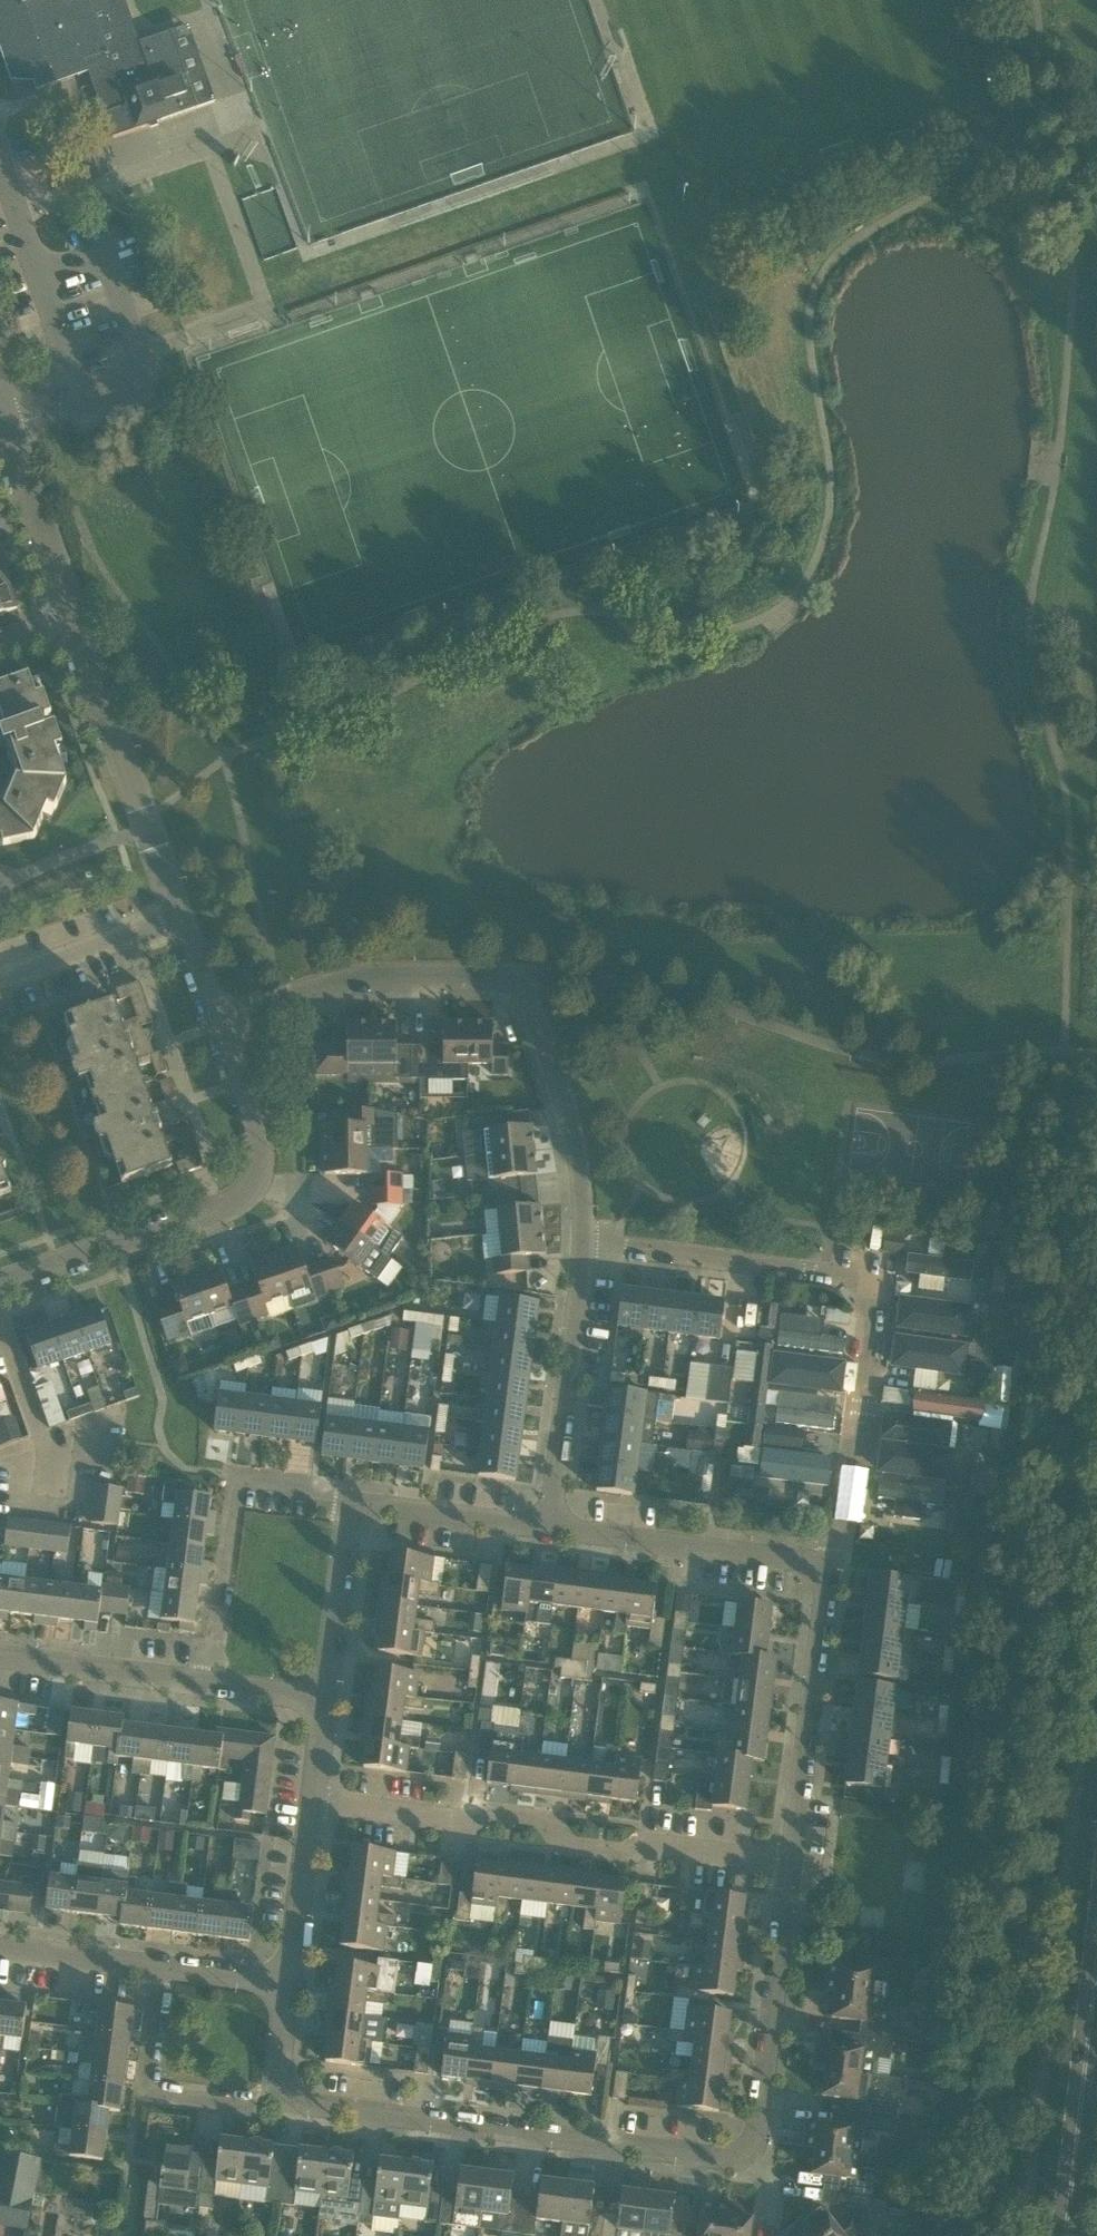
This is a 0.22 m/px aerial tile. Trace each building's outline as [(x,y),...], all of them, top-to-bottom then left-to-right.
[(36,90),(69,79),(65,68),(74,65),(78,76),(88,72),(84,61),(108,53),(90,0),(0,0),(0,49),(11,81),(31,74),(36,90)] [(118,0),(90,0),(108,53),(84,61),(88,72),(103,115),(104,114),(113,138),(197,109),(171,32),(140,42),(125,0),(119,2),(118,0)] [(61,178),(53,181),(56,189),(64,186),(61,178)] [(9,586),(1,562),(0,562),(0,589),(9,586)] [(18,610),(16,607),(20,606),(14,589),(11,590),(9,586),(0,589),(0,616),(18,610)] [(2,838),(3,845),(35,839),(48,807),(55,811),(66,784),(55,752),(63,749),(77,744),(58,690),(44,695),(36,698),(29,677),(0,687),(0,838),(2,838)] [(133,1029),(154,1022),(140,981),(116,989),(120,1001),(130,997),(137,1018),(123,1023),(115,1002),(93,1009),(89,1007),(87,1012),(71,1017),(76,1031),(70,1033),(80,1062),(73,1064),(79,1082),(92,1077),(96,1089),(90,1092),(93,1101),(143,1083),(136,1061),(142,1059),(141,1058),(137,1048),(148,1044),(153,1033),(147,1030),(135,1034),(133,1029)] [(372,1065),(372,1023),(347,1023),(347,1046),(314,1046),(314,1074),(332,1075),(348,1075),(348,1065),(372,1065)] [(396,1084),(396,1079),(412,1079),(412,1084),(420,1084),(420,1066),(412,1066),(412,1046),(396,1046),(396,1023),(372,1023),(372,1065),(372,1084),(396,1084)] [(468,1081),(468,1065),(468,1023),(443,1023),(443,1046),(428,1046),(428,1066),(420,1066),(420,1084),(420,1096),(429,1096),(429,1081),(468,1081)] [(468,1023),(468,1065),(492,1065),(492,1075),(508,1075),(508,1046),(493,1046),(493,1023),(468,1023)] [(412,1066),(420,1066),(428,1066),(428,1046),(412,1046),(412,1066)] [(150,1055),(157,1075),(167,1071),(160,1052),(150,1055)] [(160,1082),(166,1102),(176,1099),(170,1079),(160,1082)] [(151,1106),(143,1083),(93,1101),(97,1111),(103,1109),(107,1121),(95,1125),(101,1143),(107,1140),(117,1169),(123,1167),(128,1181),(144,1176),(148,1178),(150,1173),(172,1166),(165,1144),(179,1139),(187,1160),(176,1163),(180,1175),(204,1166),(190,1126),(169,1133),(167,1128),(180,1124),(183,1118),(172,1112),(161,1116),(157,1104),(151,1106)] [(376,1149),(376,1113),(376,1110),(348,1110),(348,1125),(325,1125),(325,1150),(366,1150),(366,1149),(376,1149)] [(468,1157),(534,1151),(531,1126),(509,1128),(507,1113),(465,1117),(468,1157)] [(366,1150),(325,1150),(325,1174),(366,1174),(366,1150)] [(486,1195),(515,1193),(513,1177),(536,1175),(534,1151),(468,1157),(472,1196),(486,1195)] [(9,1187),(4,1171),(6,1167),(2,1164),(0,1160),(0,1190),(9,1187)] [(373,1174),(373,1190),(402,1190),(402,1174),(373,1174)] [(373,1206),(402,1206),(402,1190),(373,1190),(373,1206)] [(498,1210),(500,1234),(541,1230),(539,1206),(516,1208),(515,1193),(486,1195),(488,1211),(498,1210)] [(341,1223),(389,1258),(403,1238),(355,1203),(341,1223)] [(389,1258),(341,1223),(326,1243),(378,1281),(392,1261),(389,1258)] [(544,1255),(541,1230),(500,1234),(503,1258),(493,1259),(494,1275),(523,1272),(521,1257),(544,1255)] [(274,1255),(289,1297),(311,1289),(315,1299),(330,1293),(320,1265),(306,1270),(298,1249),(275,1257),(274,1255)] [(258,1286),(244,1291),(254,1320),(269,1315),(265,1305),(289,1297),(274,1255),(273,1255),(274,1258),(251,1265),(258,1286)] [(921,1277),(919,1295),(961,1300),(963,1282),(972,1283),(974,1263),(909,1255),(907,1275),(921,1277)] [(320,1265),(330,1293),(344,1288),(334,1260),(320,1265)] [(254,1320),(244,1291),(230,1296),(220,1267),(197,1275),(196,1273),(195,1273),(210,1315),(233,1307),(239,1325),(254,1320)] [(975,1307),(989,1309),(994,1269),(980,1267),(975,1307)] [(215,1329),(210,1315),(195,1273),(195,1276),(172,1284),(180,1304),(157,1312),(167,1341),(190,1333),(192,1336),(215,1329)] [(638,1292),(622,1290),(618,1326),(643,1329),(648,1293),(639,1292),(639,1290),(638,1290),(638,1292)] [(657,1295),(648,1293),(643,1329),(669,1333),(673,1297),(659,1295),(659,1292),(658,1292),(657,1295)] [(673,1297),(669,1333),(694,1336),(699,1300),(689,1299),(690,1296),(688,1296),(688,1298),(673,1297)] [(498,1324),(534,1328),(536,1314),(538,1314),(538,1313),(536,1313),(538,1303),(501,1298),(498,1324)] [(896,1332),(968,1341),(972,1307),(900,1298),(896,1332)] [(699,1300),(694,1336),(719,1339),(724,1303),(709,1301),(709,1299),(708,1299),(708,1301),(699,1300)] [(757,1343),(775,1346),(775,1345),(773,1345),(775,1330),(776,1330),(779,1306),(765,1304),(763,1303),(760,1319),(757,1343)] [(984,1346),(985,1333),(989,1309),(975,1307),(971,1331),(970,1344),(984,1346)] [(84,1315),(75,1318),(87,1352),(111,1344),(99,1309),(85,1314),(84,1312),(83,1313),(84,1315)] [(785,1310),(781,1342),(848,1352),(850,1333),(827,1330),(829,1316),(785,1310)] [(417,1314),(405,1312),(404,1312),(403,1321),(416,1323),(417,1314)] [(416,1323),(429,1324),(431,1315),(417,1314),(416,1323)] [(431,1315),(429,1324),(443,1326),(444,1317),(431,1315)] [(60,1323),(50,1326),(62,1361),(87,1352),(75,1318),(61,1323),(60,1320),(59,1321),(60,1323)] [(450,1318),(449,1327),(449,1331),(457,1332),(459,1319),(450,1318)] [(364,1335),(377,1330),(374,1322),(361,1326),(364,1335)] [(495,1349),(531,1354),(533,1339),(535,1339),(535,1338),(533,1338),(534,1328),(498,1324),(495,1349)] [(26,1335),(38,1369),(62,1361),(50,1326),(37,1331),(36,1329),(35,1329),(36,1331),(26,1335)] [(361,1326),(349,1331),(352,1339),(364,1335),(361,1326)] [(390,1329),(389,1349),(407,1349),(408,1329),(390,1329)] [(939,1374),(964,1378),(968,1347),(896,1336),(891,1369),(917,1373),(915,1389),(937,1393),(939,1374)] [(775,1346),(757,1343),(755,1359),(754,1359),(753,1368),(771,1370),(772,1365),(775,1346)] [(299,1348),(302,1357),(314,1352),(311,1344),(299,1348)] [(980,1375),(980,1372),(983,1348),(969,1347),(966,1371),(964,1385),(979,1387),(979,1383),(980,1375)] [(299,1348),(286,1353),(289,1361),(302,1357),(299,1348)] [(492,1374),(528,1379),(530,1364),(532,1365),(532,1363),(530,1363),(531,1354),(495,1349),(492,1374)] [(785,1381),(843,1387),(846,1360),(788,1353),(785,1381)] [(246,1360),(249,1368),(262,1364),(259,1355),(246,1360)] [(446,1355),(444,1368),(453,1370),(454,1356),(446,1355)] [(996,1400),(1019,1400),(1019,1356),(996,1355),(996,1400)] [(249,1368),(246,1360),(234,1364),(236,1372),(249,1368)] [(706,1401),(726,1404),(729,1404),(734,1369),(711,1366),(706,1401)] [(444,1368),(442,1382),(451,1383),(453,1370),(444,1368)] [(612,1373),(611,1382),(624,1384),(625,1375),(612,1373)] [(488,1400),(524,1404),(526,1390),(529,1390),(529,1388),(527,1388),(528,1379),(492,1374),(488,1400)] [(648,1387),(661,1389),(662,1380),(649,1378),(648,1387)] [(675,1381),(662,1380),(661,1389),(674,1390),(675,1381)] [(51,1383),(36,1389),(50,1428),(65,1422),(51,1383)] [(746,1423),(747,1423),(764,1425),(769,1385),(752,1383),(750,1399),(749,1399),(746,1423)] [(124,1393),(127,1400),(127,1401),(139,1397),(136,1388),(124,1393)] [(606,1414),(642,1419),(645,1393),(610,1389),(608,1404),(605,1404),(605,1405),(607,1405),(606,1414)] [(782,1390),(777,1424),(837,1432),(842,1399),(782,1390)] [(240,1434),(245,1398),(219,1394),(214,1430),(230,1432),(229,1435),(231,1435),(231,1433),(240,1434)] [(877,1441),(951,1448),(954,1421),(978,1424),(980,1402),(910,1395),(907,1418),(879,1415),(877,1440),(877,1441)] [(245,1398),(240,1434),(250,1435),(249,1437),(251,1437),(251,1435),(265,1437),(270,1401),(245,1398)] [(523,1413),(524,1404),(488,1400),(485,1426),(521,1430),(523,1415),(525,1415),(526,1414),(523,1413)] [(270,1401),(265,1437),(280,1439),(280,1441),(281,1441),(281,1439),(291,1440),(296,1405),(270,1401)] [(79,1408),(82,1417),(95,1412),(92,1404),(79,1408)] [(296,1405),(291,1440),(300,1442),(300,1444),(301,1444),(301,1442),(317,1444),(321,1408),(296,1405)] [(439,1406),(437,1419),(446,1420),(448,1407),(439,1406)] [(67,1412),(70,1421),(82,1417),(79,1408),(67,1412)] [(652,1446),(656,1421),(642,1420),(642,1419),(606,1414),(605,1424),(603,1424),(603,1425),(605,1425),(603,1440),(652,1446)] [(723,1428),(725,1416),(716,1415),(715,1427),(723,1428)] [(20,1438),(16,1417),(0,1420),(0,1442),(20,1438)] [(437,1419),(436,1432),(444,1433),(446,1420),(437,1419)] [(326,1420),(322,1456),(337,1458),(337,1460),(338,1460),(338,1458),(347,1459),(352,1423),(326,1420)] [(352,1423),(347,1459),(357,1460),(357,1462),(358,1463),(358,1460),(373,1462),(378,1426),(352,1423)] [(760,1449),(764,1425),(747,1423),(746,1439),(744,1439),(741,1463),(756,1464),(757,1465),(760,1449)] [(378,1426),(373,1462),(387,1464),(387,1466),(389,1467),(389,1464),(399,1466),(403,1429),(378,1426)] [(482,1451),(518,1455),(520,1440),(522,1440),(522,1439),(520,1439),(521,1430),(485,1426),(482,1451)] [(956,1450),(970,1452),(973,1428),(959,1426),(956,1450)] [(713,1441),(714,1442),(722,1443),(723,1428),(715,1427),(713,1441)] [(403,1429),(399,1466),(407,1467),(407,1469),(408,1469),(409,1467),(424,1469),(429,1433),(403,1429)] [(636,1470),(651,1472),(655,1446),(652,1446),(603,1440),(601,1454),(599,1454),(599,1455),(601,1456),(600,1465),(636,1470)] [(236,1460),(248,1463),(252,1445),(240,1442),(236,1460)] [(766,1466),(834,1474),(837,1446),(810,1443),(809,1455),(768,1450),(766,1466)] [(879,1474),(950,1483),(954,1454),(883,1445),(879,1474)] [(479,1476),(515,1481),(517,1465),(519,1466),(519,1464),(517,1464),(518,1455),(482,1451),(479,1476)] [(431,1470),(439,1471),(441,1458),(432,1456),(431,1470)] [(636,1470),(600,1465),(599,1474),(596,1474),(596,1475),(598,1476),(596,1491),(633,1496),(636,1470)] [(702,1477),(711,1478),(712,1466),(704,1465),(702,1477)] [(968,1468),(965,1492),(976,1493),(984,1494),(987,1468),(982,1467),(968,1465),(968,1468)] [(951,1490),(965,1492),(968,1468),(954,1466),(951,1490)] [(710,1492),(711,1478),(702,1477),(701,1491),(710,1492)] [(174,1519),(215,1524),(217,1512),(209,1511),(211,1497),(195,1495),(196,1484),(166,1480),(163,1502),(163,1503),(162,1503),(160,1517),(174,1518),(174,1519)] [(94,1498),(121,1501),(123,1488),(96,1485),(94,1498)] [(922,1506),(942,1508),(944,1494),(881,1485),(879,1500),(896,1502),(894,1518),(920,1521),(922,1506)] [(94,1498),(93,1510),(119,1513),(121,1501),(94,1498)] [(949,1506),(946,1530),(960,1531),(963,1508),(949,1506)] [(93,1510),(91,1523),(118,1526),(119,1513),(93,1510)] [(5,1545),(18,1547),(21,1520),(8,1519),(5,1545)] [(171,1544),(205,1549),(206,1535),(214,1536),(215,1524),(174,1519),(171,1544)] [(18,1547),(30,1548),(34,1522),(21,1520),(18,1547)] [(30,1548),(43,1550),(46,1524),(34,1522),(30,1548)] [(43,1550),(55,1552),(59,1525),(46,1524),(43,1550)] [(71,1527),(59,1525),(55,1552),(68,1553),(71,1527)] [(168,1569),(209,1575),(210,1563),(203,1562),(205,1549),(171,1544),(168,1569)] [(445,1559),(391,1552),(388,1577),(440,1584),(442,1584),(445,1559)] [(934,1575),(948,1578),(951,1560),(937,1558),(934,1575)] [(480,1564),(478,1577),(476,1591),(490,1592),(493,1565),(480,1564)] [(532,1570),(526,1613),(525,1622),(536,1624),(539,1604),(553,1606),(558,1568),(540,1566),(540,1571),(532,1570)] [(532,1570),(507,1567),(502,1610),(526,1613),(532,1570)] [(165,1595),(198,1599),(200,1586),(207,1586),(209,1575),(168,1569),(168,1570),(155,1568),(152,1592),(165,1593),(165,1595)] [(558,1568),(553,1606),(578,1609),(582,1577),(574,1576),(575,1571),(558,1568)] [(582,1577),(578,1609),(603,1612),(608,1575),(591,1573),(590,1578),(582,1577)] [(869,1599),(906,1604),(909,1578),(873,1574),(871,1589),(869,1589),(868,1590),(871,1590),(869,1599)] [(608,1575),(603,1612),(616,1613),(614,1634),(625,1635),(627,1626),(632,1583),(624,1582),(625,1577),(608,1575)] [(380,1601),(417,1606),(418,1593),(439,1595),(440,1584),(388,1577),(387,1585),(382,1584),(380,1601)] [(21,1615),(26,1581),(1,1578),(0,1582),(0,1620),(7,1621),(8,1613),(21,1615)] [(51,1584),(26,1581),(21,1615),(35,1616),(34,1624),(46,1625),(51,1584)] [(661,1647),(665,1620),(652,1618),(657,1586),(632,1583),(627,1626),(650,1629),(648,1646),(661,1647)] [(58,1619),(72,1621),(76,1587),(51,1584),(46,1625),(58,1627),(58,1619)] [(113,1613),(116,1586),(107,1584),(107,1585),(102,1585),(101,1591),(76,1587),(72,1621),(85,1623),(84,1630),(97,1632),(100,1611),(113,1613)] [(127,1615),(130,1587),(116,1586),(113,1613),(127,1615)] [(161,1620),(171,1622),(180,1623),(179,1630),(194,1632),(198,1599),(165,1595),(161,1620)] [(965,1611),(966,1599),(957,1598),(956,1611),(965,1611)] [(866,1625),(902,1629),(906,1604),(869,1599),(868,1609),(866,1609),(866,1610),(868,1610),(866,1625)] [(382,1627),(424,1633),(434,1634),(435,1622),(415,1620),(417,1606),(380,1601),(377,1618),(383,1619),(382,1627)] [(737,1604),(734,1629),(767,1633),(771,1609),(772,1609),(772,1607),(736,1603),(736,1604),(737,1604)] [(963,1625),(965,1611),(956,1611),(954,1624),(963,1625)] [(675,1612),(674,1621),(687,1623),(688,1614),(675,1612)] [(672,1630),(685,1631),(687,1623),(674,1621),(672,1630)] [(863,1650),(899,1655),(902,1629),(866,1625),(864,1639),(862,1639),(862,1640),(864,1641),(863,1650)] [(424,1633),(382,1627),(379,1652),(421,1657),(424,1633)] [(764,1659),(764,1658),(767,1633),(734,1629),(730,1655),(741,1656),(764,1659)] [(490,1655),(491,1655),(506,1657),(507,1648),(492,1646),(490,1655)] [(945,1648),(945,1662),(954,1662),(954,1649),(945,1648)] [(862,1661),(860,1676),(896,1681),(899,1655),(863,1650),(862,1659),(860,1659),(859,1660),(862,1661)] [(472,1656),(470,1672),(479,1673),(481,1657),(472,1656)] [(741,1656),(739,1681),(772,1685),(775,1661),(776,1661),(776,1659),(764,1658),(764,1659),(741,1656)] [(554,1668),(561,1669),(561,1668),(570,1670),(571,1660),(555,1658),(554,1668)] [(570,1670),(577,1670),(586,1671),(587,1662),(571,1660),(570,1670)] [(953,1675),(954,1662),(945,1662),(944,1675),(953,1675)] [(668,1663),(667,1671),(680,1673),(681,1664),(668,1663)] [(377,1668),(373,1692),(416,1698),(419,1673),(377,1668)] [(560,1678),(576,1680),(577,1670),(570,1670),(561,1668),(561,1669),(560,1678)] [(592,1682),(593,1672),(586,1671),(577,1670),(576,1680),(592,1682)] [(680,1673),(667,1671),(666,1680),(679,1682),(680,1673)] [(479,1673),(470,1672),(468,1688),(477,1689),(479,1673)] [(721,1704),(736,1706),(769,1710),(772,1685),(739,1681),(724,1679),(721,1704)] [(655,1694),(656,1685),(641,1683),(639,1693),(655,1694)] [(895,1687),(859,1683),(857,1698),(855,1698),(854,1699),(857,1699),(856,1708),(892,1713),(895,1687)] [(416,1698),(373,1692),(372,1700),(367,1700),(365,1717),(402,1721),(404,1708),(424,1710),(425,1699),(416,1698)] [(0,1702),(0,1728),(15,1730),(17,1713),(35,1716),(36,1706),(0,1702)] [(736,1706),(732,1731),(766,1736),(769,1710),(736,1706)] [(940,1707),(939,1720),(948,1721),(949,1707),(940,1707)] [(50,1708),(49,1717),(47,1735),(62,1737),(65,1710),(50,1708)] [(852,1734),(888,1738),(892,1713),(856,1708),(854,1718),(852,1718),(852,1719),(854,1719),(852,1734)] [(97,1714),(71,1711),(65,1758),(74,1759),(76,1745),(92,1747),(97,1714)] [(662,1713),(661,1722),(674,1724),(675,1715),(662,1713)] [(124,1718),(122,1717),(97,1714),(92,1747),(109,1749),(107,1764),(118,1765),(119,1757),(117,1757),(121,1724),(123,1724),(124,1718)] [(368,1734),(367,1743),(409,1748),(419,1749),(420,1738),(400,1735),(402,1721),(365,1717),(363,1734),(368,1734)] [(947,1734),(948,1721),(939,1720),(938,1733),(947,1734)] [(495,1724),(482,1722),(478,1750),(491,1752),(487,1783),(511,1786),(518,1734),(519,1729),(494,1726),(495,1724)] [(661,1722),(660,1730),(673,1732),(674,1724),(661,1722)] [(117,1757),(119,1757),(134,1759),(132,1773),(141,1775),(147,1727),(123,1724),(121,1724),(117,1757)] [(168,1763),(173,1731),(147,1727),(141,1775),(149,1776),(151,1761),(168,1763)] [(30,1758),(31,1749),(12,1746),(15,1730),(0,1728),(0,1754),(30,1758)] [(272,1764),(276,1737),(223,1730),(222,1737),(224,1737),(219,1770),(228,1771),(230,1758),(246,1760),(272,1764)] [(173,1731),(168,1763),(184,1765),(182,1780),(192,1781),(198,1734),(173,1731)] [(732,1731),(729,1756),(751,1759),(751,1760),(763,1761),(763,1760),(762,1760),(766,1736),(732,1731)] [(198,1734),(192,1781),(200,1782),(202,1768),(219,1770),(224,1737),(222,1737),(198,1734)] [(519,1793),(536,1795),(541,1757),(527,1756),(529,1736),(518,1734),(511,1786),(519,1787),(519,1793)] [(850,1750),(849,1759),(885,1764),(888,1738),(852,1734),(850,1748),(848,1748),(848,1749),(850,1750)] [(364,1767),(406,1773),(409,1748),(367,1743),(364,1767)] [(591,1764),(586,1801),(603,1803),(604,1798),(612,1799),(617,1756),(618,1747),(607,1746),(605,1766),(591,1764)] [(455,1752),(452,1779),(465,1780),(469,1753),(455,1752)] [(30,1758),(0,1754),(0,1780),(8,1781),(9,1780),(10,1765),(28,1767),(30,1758)] [(718,1754),(715,1780),(748,1785),(751,1760),(751,1759),(729,1756),(718,1754)] [(636,1802),(640,1776),(642,1760),(617,1756),(612,1799),(636,1802)] [(562,1793),(566,1761),(541,1757),(536,1795),(553,1797),(553,1792),(562,1793)] [(942,1758),(941,1769),(950,1770),(951,1759),(942,1758)] [(846,1785),(879,1789),(882,1790),(885,1764),(849,1759),(848,1768),(846,1768),(845,1769),(848,1770),(846,1785)] [(272,1764),(246,1760),(239,1810),(236,1810),(235,1820),(249,1821),(250,1813),(266,1815),(272,1764)] [(586,1801),(591,1764),(566,1761),(562,1793),(570,1794),(569,1799),(586,1801)] [(655,1772),(668,1774),(669,1765),(656,1764),(655,1772)] [(940,1784),(948,1785),(950,1770),(941,1769),(940,1784)] [(655,1772),(654,1780),(654,1781),(667,1783),(668,1774),(655,1772)] [(745,1809),(748,1785),(715,1780),(698,1778),(694,1810),(711,1812),(712,1806),(746,1810),(746,1809),(745,1809)] [(5,1806),(7,1789),(29,1792),(31,1783),(23,1782),(9,1780),(8,1781),(0,1780),(0,1806),(5,1806)] [(0,1806),(0,1832),(16,1834),(18,1824),(3,1822),(5,1806),(0,1806)] [(16,1834),(0,1832),(0,1846),(1,1840),(15,1842),(16,1834)] [(256,1861),(260,1843),(234,1836),(230,1854),(256,1861)] [(353,1847),(350,1871),(393,1877),(396,1852),(353,1847)] [(442,1858),(440,1871),(438,1884),(452,1886),(455,1860),(442,1858)] [(76,1879),(60,1877),(62,1863),(52,1861),(46,1909),(72,1912),(76,1879)] [(501,1866),(496,1908),(494,1918),(506,1919),(508,1899),(522,1901),(527,1864),(510,1861),(509,1867),(501,1866)] [(471,1905),(496,1908),(501,1866),(476,1863),(472,1894),(460,1892),(456,1920),(469,1922),(471,1905)] [(544,1866),(527,1864),(522,1901),(547,1904),(551,1872),(543,1871),(544,1866)] [(72,1912),(97,1915),(103,1868),(78,1865),(76,1879),(72,1912)] [(127,1886),(126,1886),(110,1884),(113,1869),(103,1868),(97,1915),(121,1918),(122,1918),(127,1886)] [(551,1872),(547,1904),(573,1907),(577,1870),(560,1868),(559,1873),(551,1872)] [(594,1872),(577,1870),(573,1907),(586,1909),(583,1929),(595,1930),(596,1921),(602,1878),(594,1878),(594,1872)] [(402,1878),(393,1877),(350,1871),(349,1879),(344,1879),(342,1896),(379,1901),(381,1887),(401,1889),(402,1878)] [(147,1929),(151,1896),(153,1882),(127,1878),(126,1886),(127,1886),(122,1918),(121,1918),(120,1925),(147,1929)] [(626,1882),(602,1878),(596,1921),(621,1924),(626,1882)] [(30,1913),(32,1898),(41,1899),(42,1885),(33,1883),(32,1886),(0,1882),(0,1910),(30,1913)] [(151,1896),(147,1929),(173,1932),(179,1885),(171,1884),(169,1898),(151,1896)] [(640,1884),(639,1897),(637,1911),(650,1912),(654,1885),(640,1884)] [(179,1885),(173,1932),(198,1935),(202,1903),(187,1900),(189,1886),(179,1885)] [(224,1939),(230,1892),(222,1890),(220,1905),(202,1903),(198,1935),(224,1939)] [(691,1915),(743,1922),(746,1897),(694,1891),(691,1915)] [(249,1942),(254,1909),(239,1907),(240,1893),(230,1892),(224,1939),(249,1942)] [(344,1922),(386,1927),(396,1928),(397,1917),(377,1914),(379,1901),(342,1896),(340,1913),(345,1914),(344,1922)] [(707,1943),(745,1948),(747,1930),(741,1930),(743,1922),(691,1915),(689,1927),(709,1930),(707,1943)] [(386,1927),(344,1922),(341,1946),(383,1951),(386,1927)] [(684,1965),(736,1972),(737,1964),(742,1965),(745,1948),(707,1943),(706,1956),(686,1954),(684,1965)] [(434,1950),(432,1966),(441,1967),(443,1951),(434,1950)] [(532,1967),(539,1968),(540,1958),(524,1956),(523,1965),(523,1966),(532,1967)] [(824,1991),(836,1993),(836,1992),(870,1996),(882,1997),(886,1998),(887,1984),(891,1959),(865,1956),(863,1969),(827,1965),(824,1991)] [(556,1961),(540,1958),(539,1968),(548,1969),(555,1970),(556,1961)] [(451,1961),(450,1970),(466,1972),(467,1963),(451,1961)] [(335,1987),(378,1992),(381,1967),(338,1962),(335,1987)] [(621,1964),(605,1962),(604,1972),(620,1974),(621,1964)] [(515,1974),(530,1976),(532,1967),(523,1966),(523,1965),(516,1964),(515,1974)] [(733,1997),(734,1988),(736,1972),(684,1965),(678,1965),(674,1997),(701,2001),(702,1993),(733,1997)] [(430,1982),(439,1983),(441,1967),(432,1966),(430,1982)] [(546,1978),(548,1969),(539,1968),(532,1967),(530,1976),(546,1978)] [(629,1975),(626,1991),(636,1992),(638,1976),(629,1975)] [(327,2011),(364,2016),(366,2002),(386,2005),(387,1993),(378,1992),(335,1987),(334,1995),(329,1994),(327,2011)] [(624,2007),(634,2008),(636,1992),(626,1991),(624,2007)] [(868,2022),(867,2035),(867,2036),(881,2037),(881,2038),(892,2039),(896,2014),(880,2012),(882,1997),(870,1996),(836,1992),(836,1993),(832,2018),(868,2022)] [(0,2011),(0,2051),(3,2051),(5,2037),(22,2039),(26,2006),(1,2003),(0,2011)] [(97,2030),(130,2034),(133,2009),(86,2003),(85,2012),(99,2014),(97,2030)] [(685,2032),(728,2037),(731,2013),(689,2007),(685,2032)] [(329,2037),(371,2042),(381,2044),(382,2032),(362,2029),(364,2016),(327,2011),(325,2028),(330,2029),(329,2037)] [(473,2028),(472,2037),(466,2080),(474,2081),(473,2086),(490,2088),(495,2051),(482,2049),(484,2029),(473,2028)] [(79,2054),(127,2060),(130,2034),(97,2030),(95,2047),(81,2045),(79,2054)] [(693,2058),(730,2063),(732,2046),(727,2045),(728,2037),(685,2032),(676,2030),(674,2042),(694,2045),(693,2058)] [(447,2034),(445,2050),(441,2077),(466,2080),(472,2037),(447,2034)] [(855,2034),(853,2048),(817,2043),(814,2069),(825,2071),(826,2070),(872,2076),(874,2062),(877,2062),(881,2038),(881,2037),(867,2036),(867,2035),(855,2034)] [(572,2050),(567,2093),(591,2096),(595,2064),(608,2066),(612,2038),(599,2036),(596,2053),(572,2050)] [(326,2062),(368,2067),(371,2042),(329,2037),(326,2062)] [(548,2044),(546,2058),(541,2095),(558,2097),(559,2092),(567,2093),(572,2050),(573,2041),(549,2037),(548,2044)] [(417,2046),(414,2073),(427,2075),(431,2048),(417,2046)] [(516,2086),(521,2054),(495,2051),(490,2088),(508,2090),(508,2085),(516,2086)] [(91,2081),(123,2085),(127,2060),(79,2054),(78,2063),(93,2065),(91,2081)] [(541,2095),(546,2058),(521,2054),(516,2086),(525,2087),(524,2092),(541,2095)] [(669,2081),(679,2082),(721,2088),(722,2080),(728,2080),(730,2063),(693,2058),(691,2072),(671,2069),(669,2081)] [(859,2101),(857,2114),(871,2116),(896,2119),(899,2094),(870,2091),(872,2076),(826,2070),(825,2071),(822,2096),(859,2101)] [(616,2072),(615,2085),(613,2099),(626,2100),(629,2073),(616,2072)] [(123,2085),(91,2081),(88,2097),(63,2094),(62,2103),(109,2110),(109,2111),(120,2112),(123,2085)] [(679,2082),(676,2107),(718,2112),(721,2088),(679,2082)] [(54,2128),(73,2131),(106,2135),(109,2111),(109,2110),(62,2103),(58,2103),(54,2128)] [(807,2121),(804,2147),(803,2148),(815,2149),(816,2149),(852,2153),(852,2152),(853,2139),(867,2140),(871,2116),(857,2114),(845,2112),(843,2126),(807,2121)] [(71,2147),(56,2145),(55,2154),(102,2161),(106,2135),(73,2131),(71,2147)] [(203,2167),(200,2194),(198,2208),(213,2210),(216,2181),(242,2184),(247,2141),(221,2138),(217,2169),(204,2167),(203,2167)] [(265,2202),(280,2204),(283,2177),(270,2176),(274,2145),(247,2141),(242,2184),(267,2188),(265,2202)] [(173,2190),(200,2194),(203,2167),(204,2167),(205,2159),(191,2158),(192,2149),(166,2145),(159,2200),(172,2201),(173,2190)] [(283,2177),(280,2204),(294,2206),(296,2192),(321,2195),(327,2152),(300,2148),(296,2179),(283,2177)] [(849,2179),(847,2193),(872,2196),(876,2171),(860,2169),(862,2154),(852,2152),(852,2153),(816,2149),(815,2149),(812,2174),(849,2179)] [(35,2193),(41,2162),(41,2161),(42,2159),(2,2151),(0,2159),(0,2225),(27,2231),(35,2193)] [(349,2222),(358,2224),(363,2188),(349,2186),(353,2155),(327,2152),(321,2195),(318,2218),(328,2220),(334,2211),(344,2212),(349,2222)] [(406,2162),(380,2158),(376,2189),(363,2188),(358,2224),(372,2225),(373,2217),(399,2220),(401,2202),(406,2162)] [(41,2162),(35,2193),(47,2195),(54,2163),(41,2161),(41,2162)] [(439,2224),(442,2198),(429,2196),(433,2165),(406,2162),(401,2202),(427,2205),(424,2222),(439,2224)] [(479,2229),(482,2212),(487,2172),(460,2169),(457,2193),(443,2191),(442,2198),(439,2224),(479,2229)] [(499,2214),(496,2231),(520,2234),(523,2208),(509,2206),(510,2200),(513,2175),(487,2172),(482,2212),(499,2214)] [(537,2219),(563,2223),(568,2183),(541,2179),(538,2203),(537,2210),(523,2208),(520,2234),(534,2235),(537,2219)] [(604,2219),(590,2217),(591,2210),(594,2186),(568,2183),(563,2223),(561,2235),(602,2235),(604,2219)] [(602,2235),(643,2235),(649,2193),(622,2190),(618,2221),(604,2219),(602,2235)] [(684,2234),(685,2229),(671,2227),(675,2196),(649,2193),(643,2235),(684,2235),(684,2234)] [(889,2198),(872,2196),(847,2193),(845,2206),(871,2210),(871,2209),(887,2211),(889,2198)] [(727,2215),(728,2215),(729,2203),(703,2200),(698,2235),(684,2234),(684,2235),(724,2235),(727,2215)] [(870,2219),(852,2217),(851,2228),(842,2234),(820,2206),(799,2222),(800,2223),(801,2222),(811,2235),(868,2235),(870,2219)] [(728,2215),(727,2215),(724,2235),(750,2235),(753,2218),(728,2215)] [(166,2224),(146,2221),(144,2235),(165,2235),(166,2224)] [(801,2222),(800,2223),(789,2231),(793,2235),(811,2235),(801,2222)]
